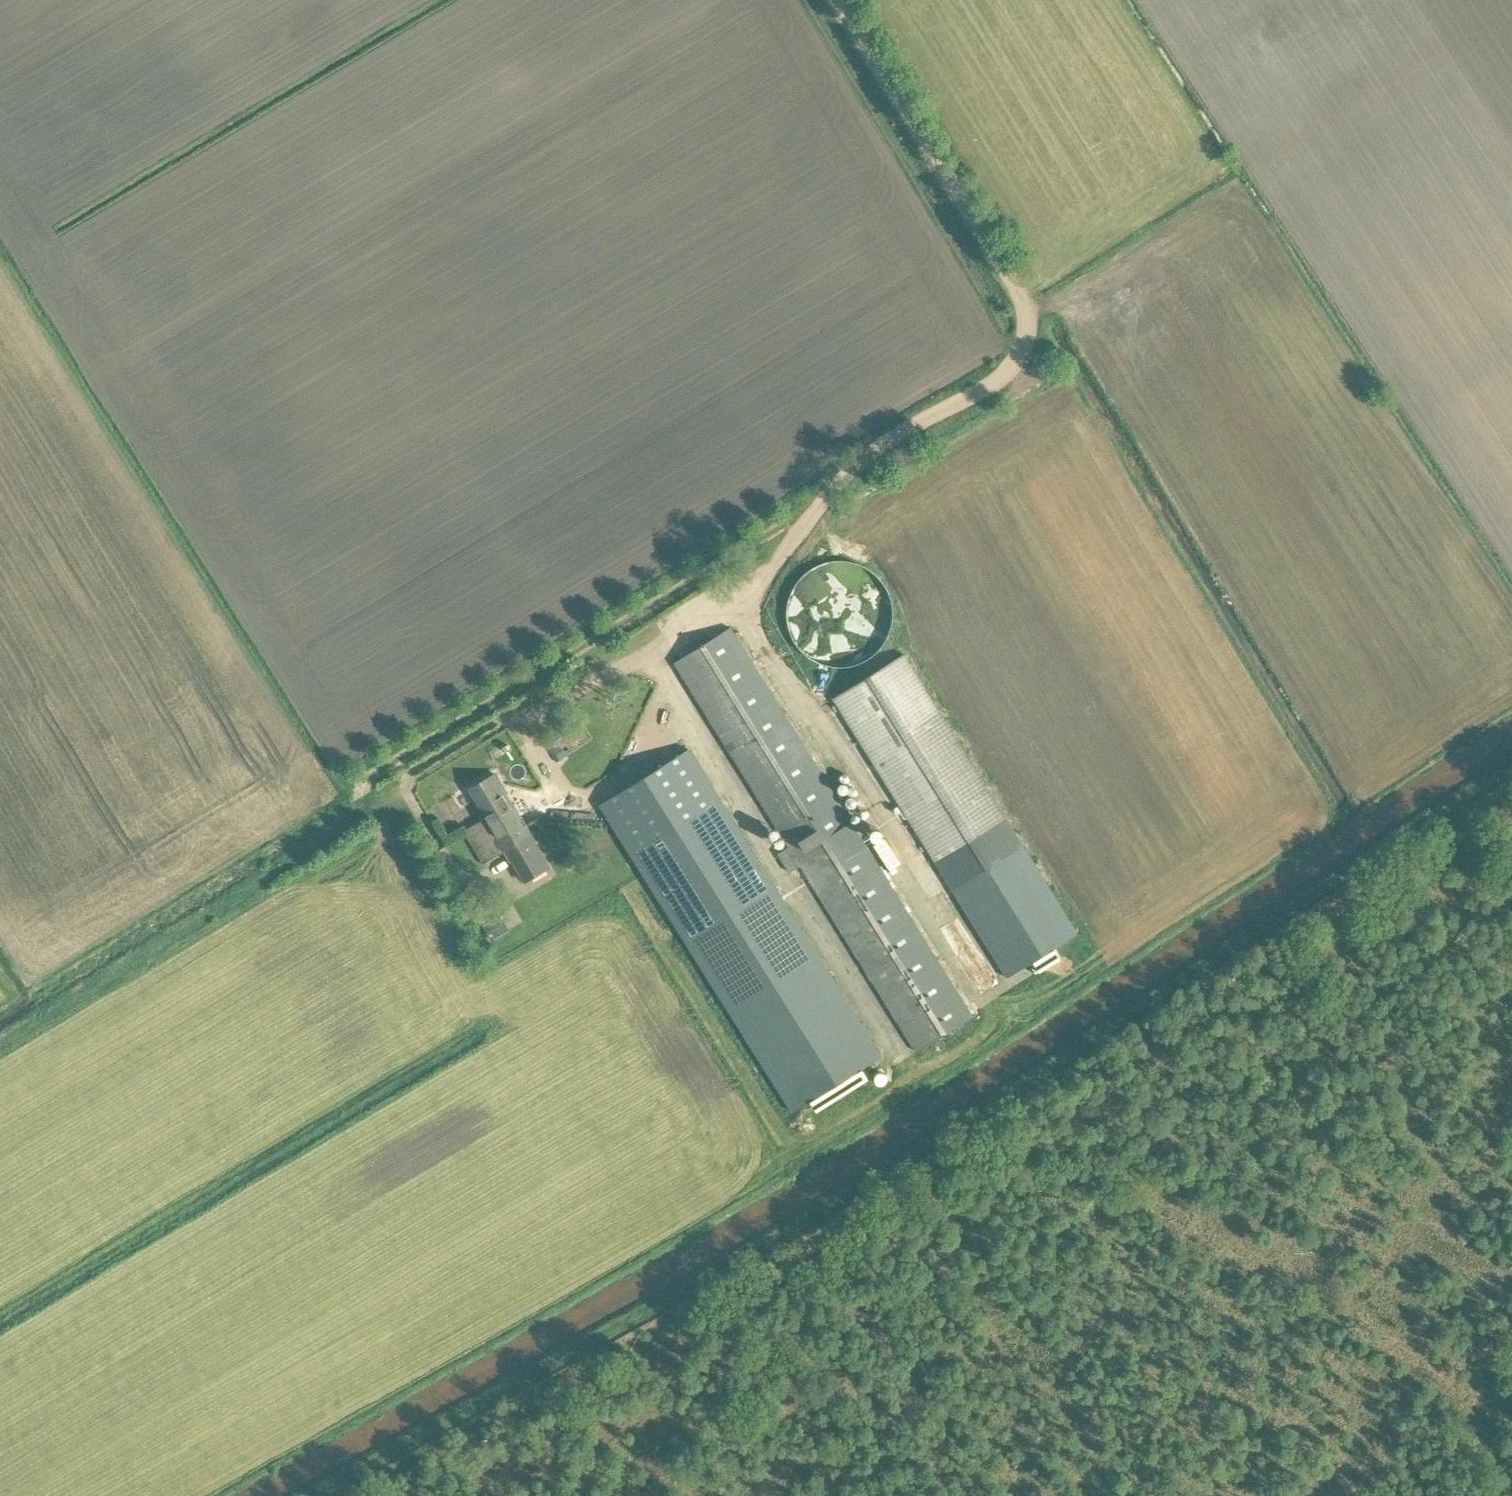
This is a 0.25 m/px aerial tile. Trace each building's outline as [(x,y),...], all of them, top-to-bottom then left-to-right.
[(790,595),(787,607),(787,620),(790,632),(796,643),(804,653),(814,660),(826,665),(839,666),(851,665),(863,661),(874,654),(882,644),(888,633),(892,621),(892,608),(889,596),(883,585),(875,575),(864,568),(853,563),(840,561),(827,563),(816,567),(805,574),(796,584),(790,595)] [(800,866),(917,1052),(973,1018),(730,628),(674,663),(788,847),(778,854),(790,873),(800,866)] [(1038,973),(1060,959),(1054,949),(1077,934),(904,655),(833,699),(953,892),(1007,978),(1032,962),(1038,973)] [(720,800),(688,749),(599,805),(631,856),(793,1112),(829,1090),(835,1099),(851,1089),(845,1079),(882,1056),(720,800)] [(507,793),(496,774),(470,790),(485,818),(463,830),(482,864),(506,851),(524,884),(550,870),(513,803),(507,793)] [(512,931),(504,916),(485,927),(493,941),(512,931)]
